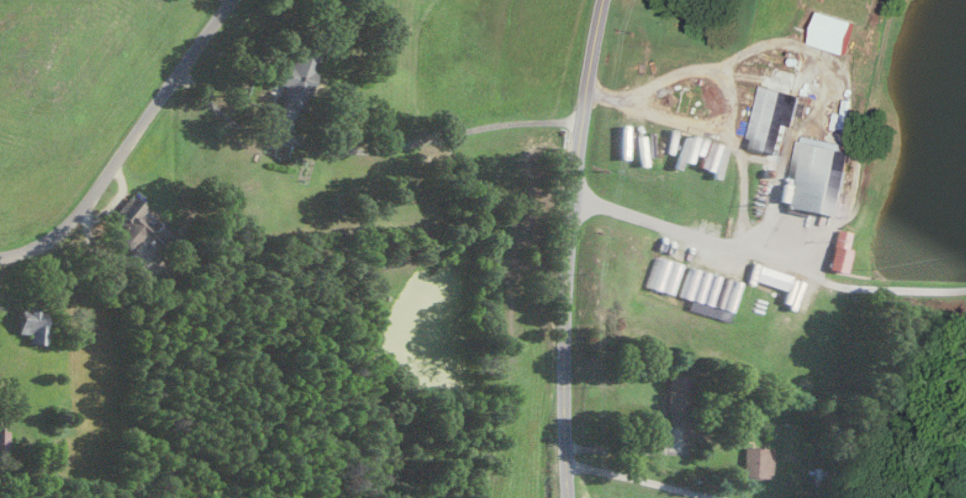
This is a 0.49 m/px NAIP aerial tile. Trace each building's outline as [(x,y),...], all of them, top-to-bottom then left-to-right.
[(850,51),(859,18),(821,9),(813,42),(850,51)] [(272,81),(283,84),(279,100),(302,107),(318,52),(296,45),(290,64),(278,60),(272,81)] [(750,134),(755,136),(753,147),(779,152),(786,122),(795,124),(798,114),(804,115),(807,103),(801,101),(803,92),(761,83),(750,134)] [(840,215),(852,149),(842,148),(844,141),(799,133),(786,205),(840,215)] [(129,247),(150,222),(139,213),(145,206),(129,192),(114,210),(123,217),(110,231),(129,247)] [(849,230),(836,227),(826,266),(844,270),(850,248),(844,246),(849,230)] [(649,285),(675,292),(683,263),(657,255),(649,285)] [(785,288),(789,273),(758,264),(754,278),(785,288)] [(731,318),(740,278),(687,266),(680,295),(690,298),(688,309),(731,318)] [(17,331),(27,333),(26,341),(42,343),(46,309),(19,306),(17,331)] [(666,424),(689,424),(689,373),(666,373),(666,424)] [(771,476),(772,446),(743,445),(742,475),(771,476)]
